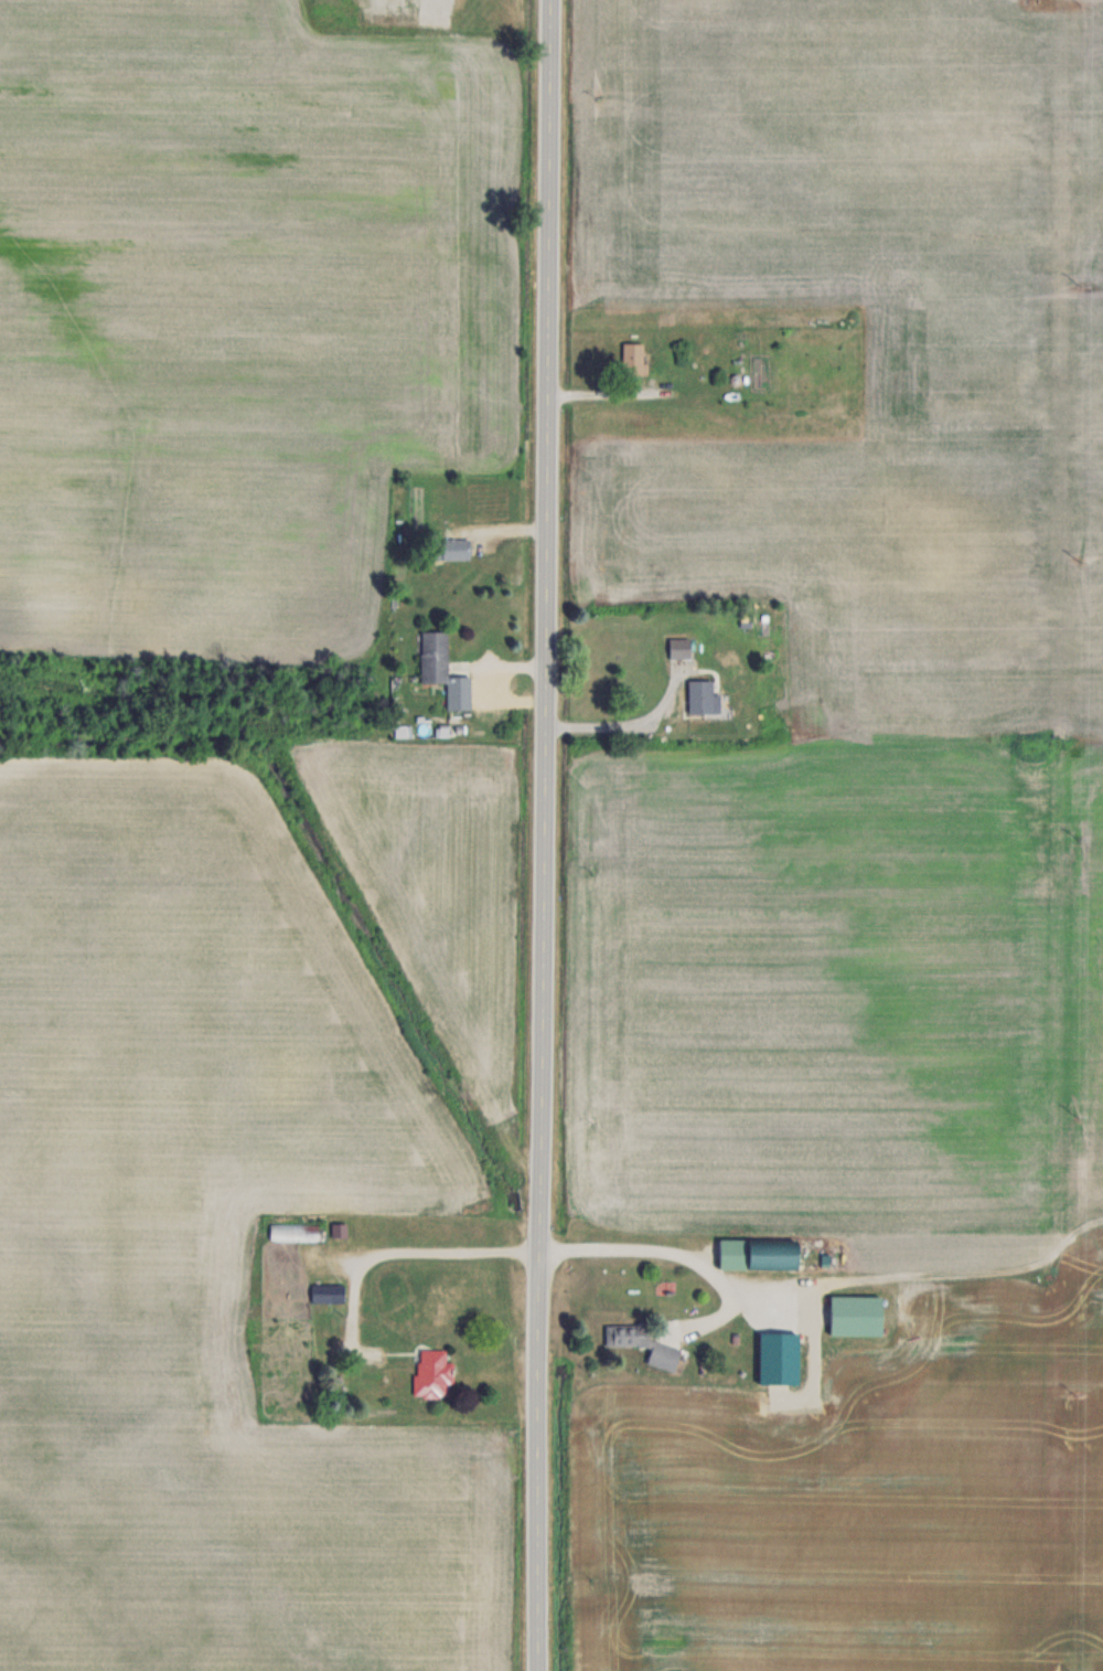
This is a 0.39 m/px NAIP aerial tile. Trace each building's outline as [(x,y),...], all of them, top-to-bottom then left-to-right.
[(623,375),(645,375),(645,342),(623,342),(623,375)] [(470,560),(470,540),(441,540),(441,560),(470,560)] [(447,682),(447,631),(421,631),(421,682),(447,682)] [(689,638),(670,638),(670,658),(689,658),(689,638)] [(688,680),(688,712),(719,712),(719,694),(712,694),(712,680),(688,680)] [(318,1241),(318,1224),(270,1224),(270,1241),(318,1241)] [(345,1237),(345,1224),(332,1224),(332,1237),(345,1237)] [(795,1268),(795,1239),(719,1239),(718,1268),(795,1268)] [(312,1303),(344,1303),(344,1284),(312,1284),(312,1303)] [(881,1335),(881,1296),(829,1296),(829,1335),(881,1335)] [(605,1345),(649,1346),(648,1367),(678,1368),(678,1343),(649,1342),(650,1325),(606,1325),(605,1345)] [(450,1350),(417,1349),(415,1396),(449,1397),(450,1350)]
